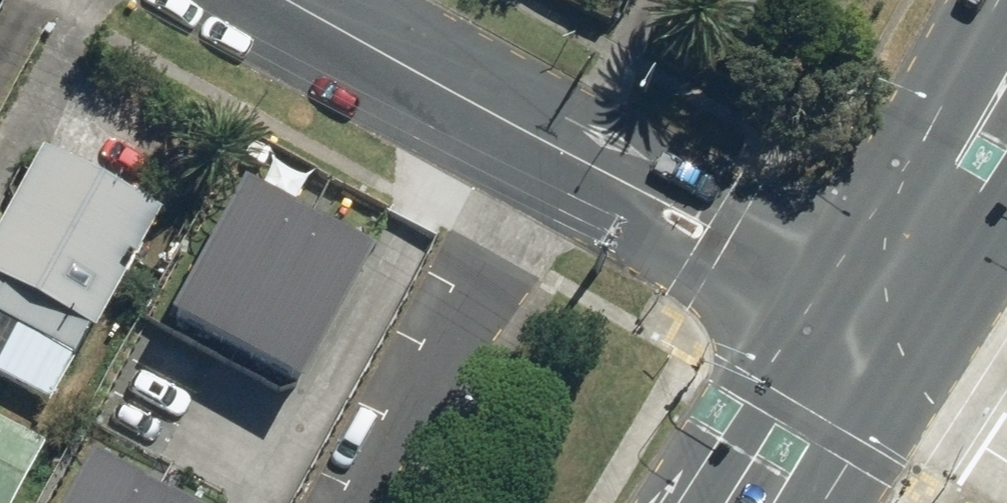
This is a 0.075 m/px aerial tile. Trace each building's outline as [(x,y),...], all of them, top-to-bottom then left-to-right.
[(47,150),(0,235),(0,376),(54,406),(95,332),(102,336),(168,217),(47,150)] [(246,173),(175,310),(300,375),(372,239),(246,173)] [(0,415),(0,502),(22,502),(54,445),(0,415)] [(98,443),(64,502),(206,502),(98,443)]
